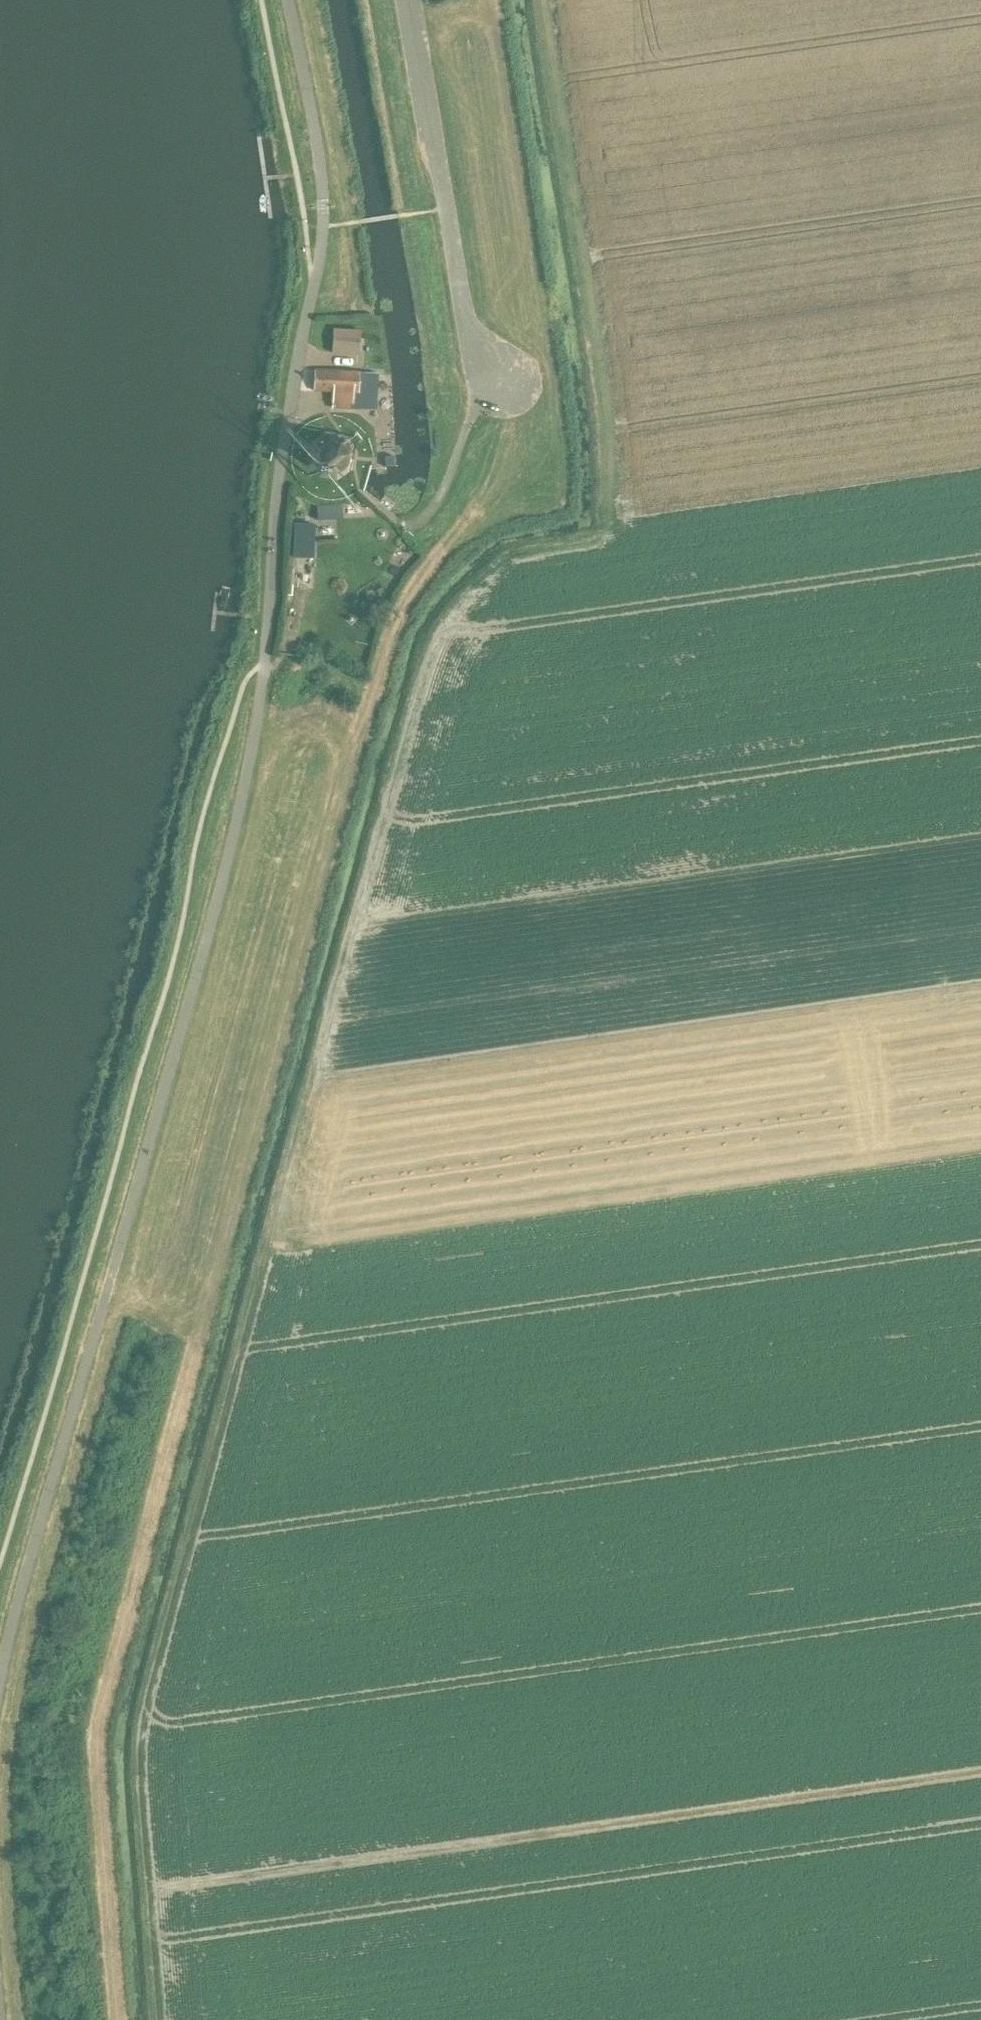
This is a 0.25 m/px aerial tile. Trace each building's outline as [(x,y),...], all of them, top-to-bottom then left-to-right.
[(359,331),(334,330),(332,353),(358,354),(359,331)] [(378,374),(314,370),(313,391),(334,392),(333,407),(376,410),(378,374)] [(314,444),(310,461),(320,476),(336,479),(350,470),(354,453),(344,438),(327,435),(314,444)] [(394,455),(385,456),(386,467),(394,466),(394,455)] [(329,506),(317,506),(318,518),(326,518),(329,515),(329,506)] [(315,524),(294,524),(293,557),(313,558),(315,524)]
